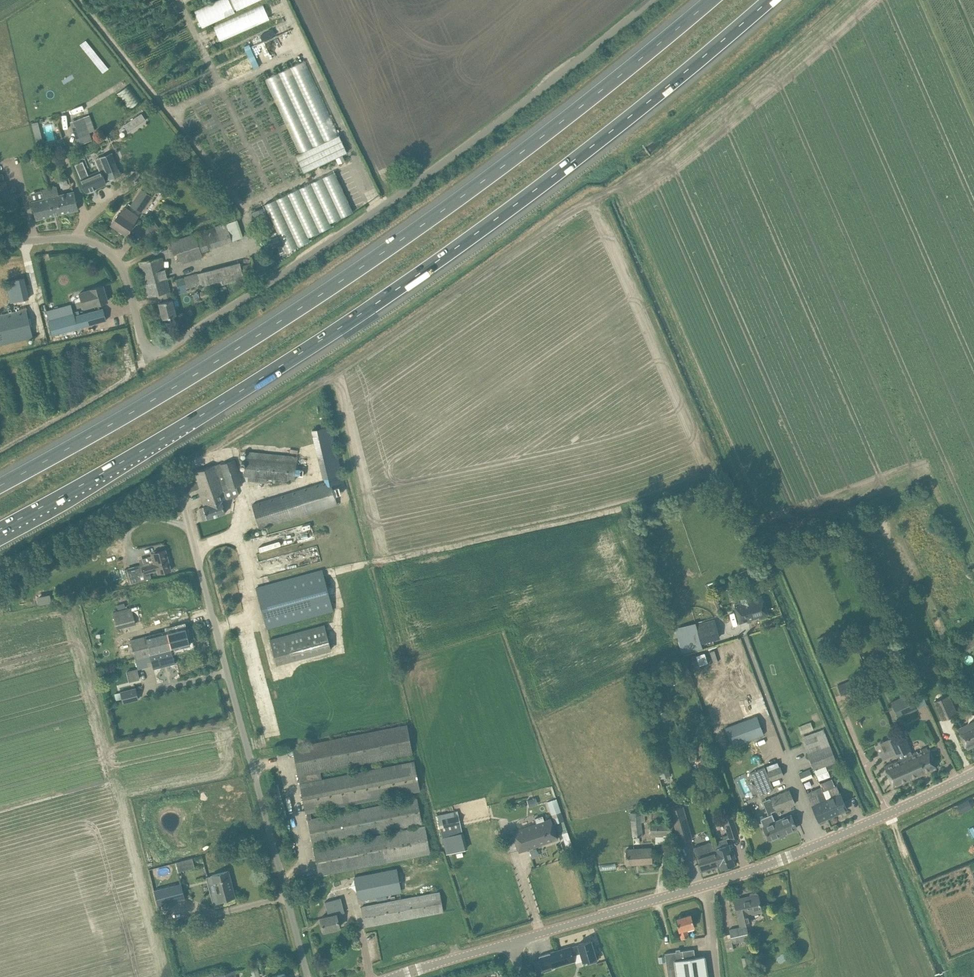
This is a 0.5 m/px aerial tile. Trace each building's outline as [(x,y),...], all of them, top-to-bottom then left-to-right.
[(195,9),(201,25),(264,0),(218,0),(195,9)] [(220,41),(270,20),(263,6),(214,27),(220,41)] [(285,43),(296,39),(292,30),(262,42),(264,48),(277,42),(279,47),(286,44),(285,43)] [(244,47),(254,69),(259,67),(248,44),(244,47)] [(117,94),(129,109),(141,101),(128,85),(117,94)] [(84,117),(73,121),(81,144),(92,139),(84,117)] [(34,133),(40,131),(38,121),(31,123),(34,133)] [(347,152),(339,134),(338,135),(300,153),(295,155),(303,172),(347,152)] [(116,172),(114,165),(121,163),(118,155),(111,158),(110,155),(96,161),(100,169),(105,167),(109,175),(116,172)] [(165,177),(169,175),(165,168),(161,171),(165,177)] [(81,179),(82,181),(86,192),(105,184),(100,171),(81,179)] [(337,172),(265,200),(285,251),(310,241),(308,236),(332,226),(330,221),(353,212),(337,172)] [(11,199),(6,180),(0,182),(0,201),(11,199)] [(142,188),(131,205),(142,212),(152,196),(151,195),(156,188),(146,183),(142,189),(142,188)] [(58,206),(60,214),(78,209),(74,191),(59,195),(57,186),(48,188),(52,207),(58,206)] [(32,201),(34,210),(36,219),(60,214),(58,206),(52,207),(48,188),(41,190),(43,198),(32,201)] [(126,234),(131,226),(134,222),(126,217),(130,211),(124,207),(120,213),(119,213),(111,224),(126,234)] [(252,212),(260,230),(272,225),(264,207),(252,212)] [(144,230),(149,237),(151,239),(158,234),(156,232),(160,228),(154,221),(144,230)] [(227,223),(196,234),(195,234),(170,242),(174,254),(178,252),(181,263),(203,256),(201,252),(232,241),(227,223)] [(176,315),(162,256),(139,262),(148,296),(163,293),(165,301),(159,302),(163,318),(176,315)] [(198,273),(202,289),(244,277),(243,274),(255,271),(254,269),(252,263),(241,266),(240,263),(240,262),(239,262),(198,273)] [(6,282),(11,302),(29,298),(24,278),(6,282)] [(187,292),(184,279),(176,281),(179,294),(187,292)] [(84,308),(95,305),(107,301),(103,285),(90,289),(90,290),(79,294),(84,308)] [(74,316),(72,307),(65,309),(66,315),(49,320),(53,334),(106,320),(103,308),(85,313),(74,316)] [(33,337),(26,309),(0,315),(0,344),(33,337)] [(317,428),(311,430),(322,473),(323,479),(328,477),(329,477),(329,476),(342,473),(330,425),(317,428)] [(248,481),(266,483),(267,477),(273,478),(273,482),(277,482),(277,479),(294,480),(296,463),(245,458),(244,475),(249,476),(248,481)] [(243,484),(234,459),(221,464),(220,463),(192,472),(204,506),(199,507),(203,519),(226,512),(222,501),(227,499),(224,490),(230,488),(233,497),(237,496),(238,494),(236,486),(243,484)] [(261,527),(338,504),(331,481),(254,503),(261,527)] [(159,573),(161,572),(171,570),(165,549),(152,553),(155,562),(127,570),(127,569),(124,570),(126,576),(128,583),(131,583),(137,581),(151,577),(150,572),(158,570),(159,573)] [(867,562),(872,560),(868,549),(863,552),(867,562)] [(267,628),(276,625),(332,610),(322,570),(256,587),(267,628)] [(734,605),(739,622),(758,617),(758,618),(768,615),(762,596),(754,598),(752,594),(747,591),(742,593),(740,597),(742,602),(734,605)] [(39,605),(51,602),(50,596),(37,599),(39,605)] [(117,628),(136,623),(131,606),(113,611),(117,628)] [(676,627),(678,636),(682,653),(697,650),(695,643),(719,636),(715,620),(690,626),(689,624),(676,627)] [(270,639),(276,664),(331,649),(324,625),(270,639)] [(169,630),(145,636),(150,654),(153,668),(175,663),(171,649),(190,644),(185,626),(169,630)] [(967,651),(973,647),(973,633),(961,641),(967,651)] [(944,649),(943,649),(947,658),(956,654),(951,643),(950,640),(942,643),(944,649)] [(695,667),(710,663),(707,651),(692,655),(695,667)] [(207,662),(205,653),(197,655),(199,664),(207,662)] [(145,655),(135,658),(138,668),(148,666),(145,656),(145,655)] [(729,672),(740,668),(736,657),(725,662),(729,672)] [(664,671),(670,686),(681,682),(680,680),(684,678),(682,671),(677,673),(676,667),(664,671)] [(856,690),(852,679),(838,685),(842,695),(856,690)] [(116,700),(122,699),(123,702),(138,699),(135,688),(121,692),(115,694),(116,700)] [(909,692),(903,695),(900,696),(891,701),(899,718),(911,712),(917,709),(909,692)] [(957,713),(949,695),(935,701),(943,720),(957,713)] [(757,715),(725,727),(732,746),(764,734),(757,715)] [(812,721),(799,726),(802,734),(814,729),(812,721)] [(963,740),(967,749),(973,746),(973,721),(958,729),(963,740)] [(308,819),(313,844),(314,848),(319,875),(430,853),(425,826),(317,847),(317,843),(422,822),(417,797),(312,819),(310,812),(420,791),(414,761),(322,778),(321,770),(412,752),(407,725),(293,747),(298,775),(301,785),(306,810),(308,819)] [(903,732),(888,738),(895,756),(911,749),(903,732)] [(690,762),(697,759),(694,745),(686,748),(690,762)] [(830,746),(807,754),(813,770),(825,765),(827,770),(840,765),(838,760),(836,761),(830,746)] [(907,755),(884,766),(889,777),(893,786),(936,768),(932,758),(927,747),(923,749),(915,752),(912,753),(907,755)] [(670,775),(666,760),(656,763),(660,778),(670,775)] [(770,780),(774,779),(783,775),(780,766),(767,771),(770,780)] [(764,767),(751,772),(760,794),(774,789),(764,767)] [(802,781),(812,777),(809,769),(798,774),(802,781)] [(717,776),(715,776),(716,773),(709,772),(707,779),(716,780),(717,776)] [(822,787),(807,793),(819,821),(847,809),(836,785),(835,786),(832,778),(820,783),(822,787)] [(772,797),(769,798),(774,810),(775,812),(786,807),(794,804),(788,790),(780,793),(772,797)] [(528,806),(538,804),(536,797),(527,800),(528,806)] [(556,798),(547,801),(555,823),(564,820),(556,798)] [(769,815),(760,818),(763,826),(768,839),(796,827),(791,814),(774,821),(770,812),(774,810),(769,798),(762,800),(769,815)] [(966,802),(959,805),(963,813),(970,809),(966,802)] [(682,806),(670,809),(679,841),(691,838),(682,806)] [(642,824),(646,823),(645,811),(630,812),(632,836),(643,835),(642,824)] [(670,834),(670,816),(661,815),(661,823),(650,823),(650,834),(655,834),(655,843),(671,843),(671,834),(670,834)] [(723,839),(712,842),(715,849),(720,866),(720,869),(734,865),(733,859),(735,858),(732,848),(730,849),(726,839),(739,835),(733,815),(722,819),(727,834),(722,836),(723,839)] [(445,826),(440,827),(443,837),(445,836),(447,844),(444,845),(446,854),(468,849),(464,831),(462,831),(460,824),(457,824),(455,816),(443,819),(445,826)] [(558,838),(554,829),(551,818),(544,821),(542,816),(535,818),(537,823),(503,834),(508,852),(518,849),(519,851),(558,838)] [(711,841),(693,847),(695,851),(701,871),(719,866),(711,841)] [(652,862),(651,852),(650,847),(626,849),(627,864),(652,862)] [(194,857),(176,860),(178,869),(195,867),(194,857)] [(358,899),(400,891),(395,869),(354,877),(358,899)] [(206,876),(207,880),(208,880),(211,892),(213,902),(213,904),(227,900),(227,898),(233,896),(230,882),(231,882),(228,871),(206,876)] [(160,888),(154,890),(158,905),(159,905),(185,899),(182,885),(181,883),(169,886),(160,888)] [(443,911),(441,901),(439,892),(361,907),(363,916),(365,926),(443,911)] [(746,897),(734,900),(740,925),(751,922),(749,913),(761,910),(757,893),(755,892),(750,893),(749,895),(750,897),(747,898),(746,897)] [(340,897),(325,901),(329,915),(320,918),(323,931),(340,926),(336,914),(344,912),(340,897)] [(694,926),(693,923),(690,914),(675,918),(681,939),(689,936),(686,928),(694,926)] [(729,930),(732,943),(749,939),(746,926),(729,930)] [(597,961),(595,956),(594,950),(591,940),(577,944),(578,945),(570,947),(570,946),(550,952),(550,954),(540,957),(544,970),(564,964),(565,966),(575,962),(573,954),(580,952),(582,960),(586,959),(587,964),(597,961)] [(704,956),(695,957),(694,949),(664,953),(668,976),(707,976),(704,956)] [(751,968),(749,956),(742,957),(744,969),(751,968)] [(260,976),(257,964),(249,967),(252,976),(257,976),(260,976)]
